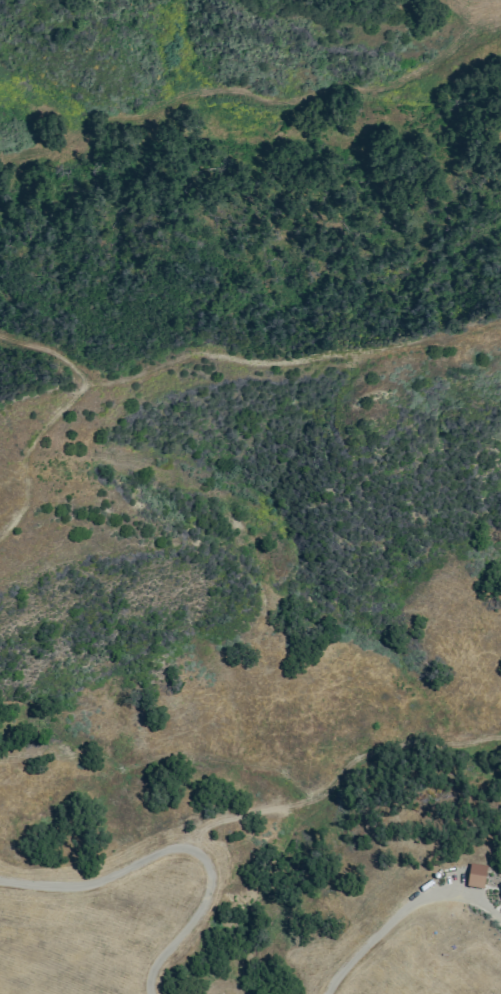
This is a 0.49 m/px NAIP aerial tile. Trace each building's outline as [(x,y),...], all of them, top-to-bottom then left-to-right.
[(469,863),(465,885),(482,888),(486,866),(469,863)]
